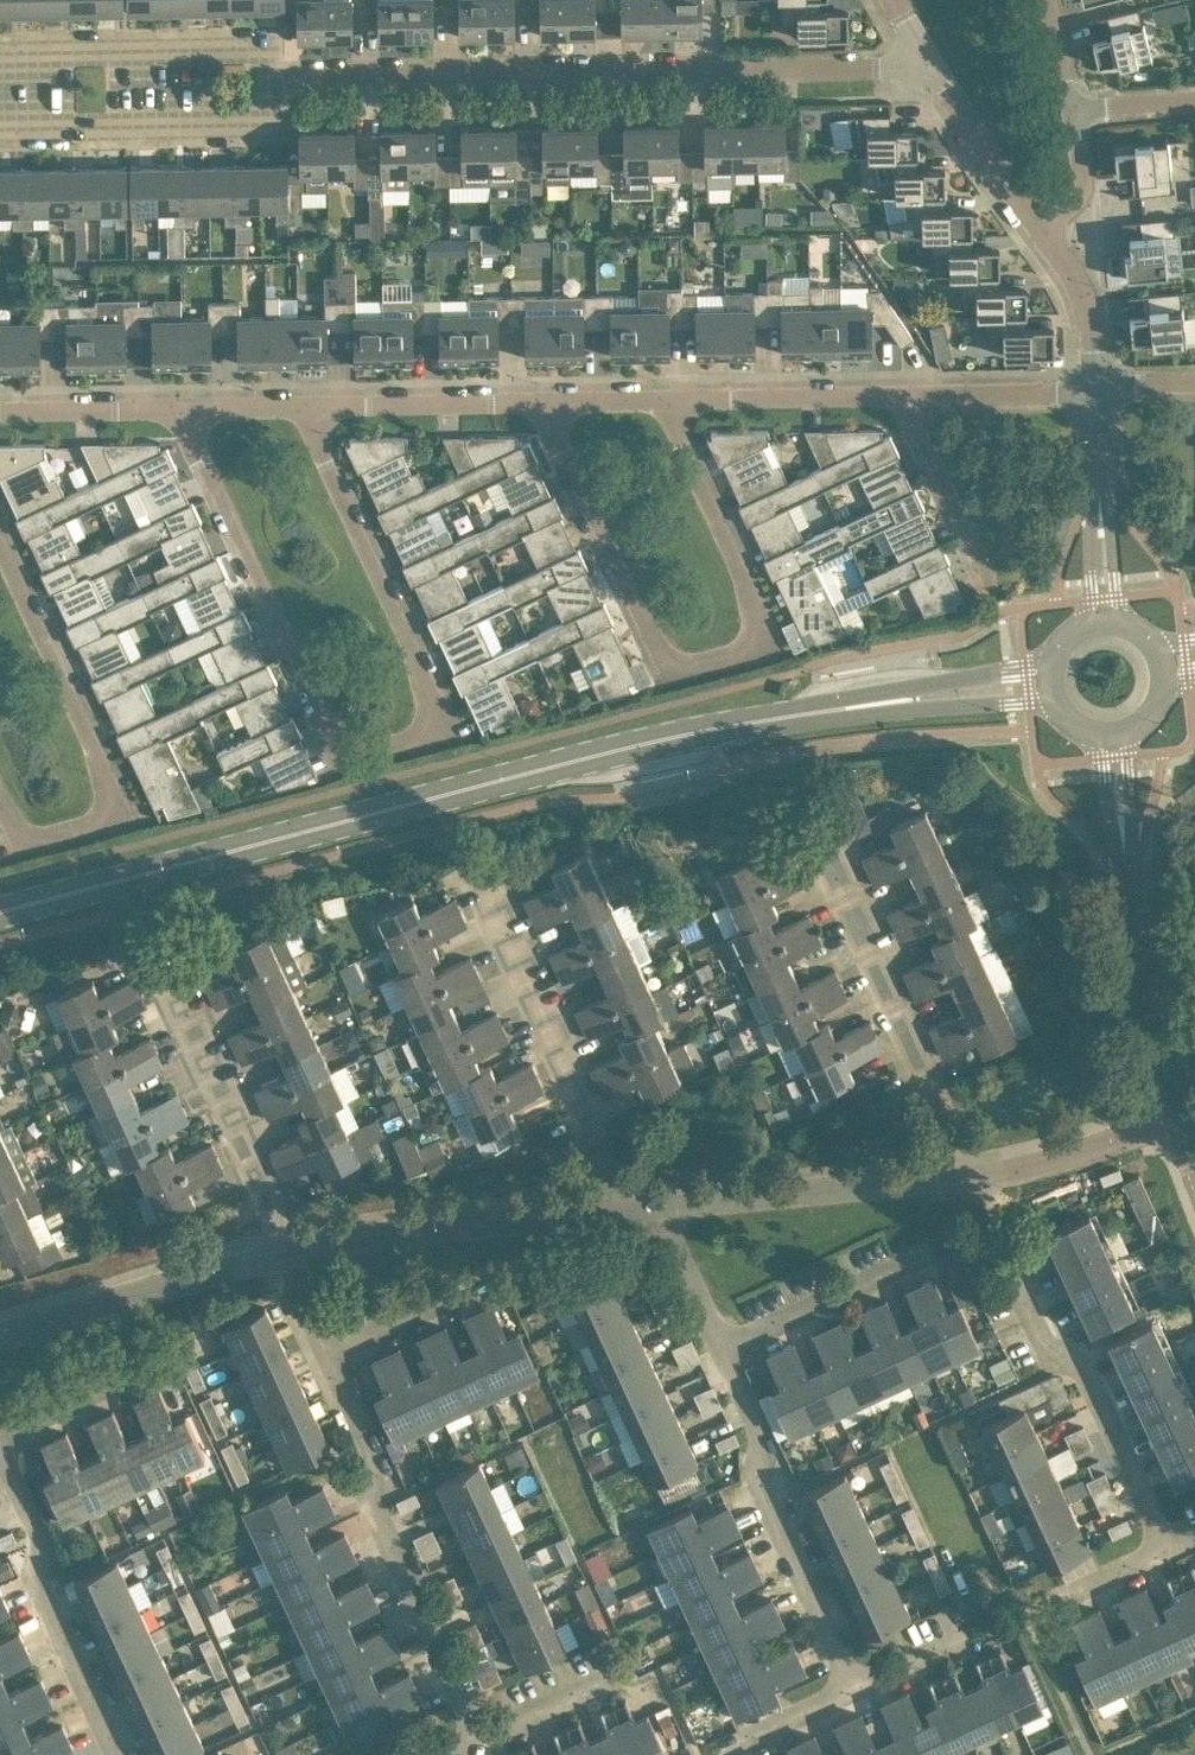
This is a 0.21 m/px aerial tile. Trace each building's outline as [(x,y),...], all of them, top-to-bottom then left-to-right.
[(20,10),(20,0),(0,0),(0,10),(20,10)] [(20,10),(46,9),(46,0),(20,0),(20,10)] [(46,9),(72,9),(71,0),(46,0),(46,9)] [(97,8),(97,0),(71,0),(72,9),(97,8)] [(97,8),(123,8),(123,0),(97,0),(97,8)] [(326,38),(325,0),(285,0),(285,1),(299,2),(299,38),(326,38)] [(326,38),(353,37),(352,13),(366,13),(366,0),(325,0),(326,38)] [(366,13),(380,12),(380,37),(407,36),(406,0),(366,0),(366,13)] [(447,11),(447,0),(406,0),(407,36),(434,36),(433,11),(447,11)] [(488,35),(487,0),(447,0),(447,11),(461,11),(461,35),(488,35)] [(488,35),(515,34),(514,10),(528,10),(528,0),(487,0),(488,35)] [(528,10),(542,10),(542,34),(569,33),(568,0),(528,0),(528,10)] [(609,8),(609,0),(568,0),(569,33),(596,33),(595,9),(609,8)] [(609,8),(623,8),(623,32),(650,32),(649,0),(609,0),(609,8)] [(650,32),(676,31),(675,0),(649,0),(650,32)] [(676,31),(702,31),(702,7),(716,6),(716,0),(675,0),(676,31)] [(737,10),(737,0),(722,0),(722,11),(737,10)] [(821,0),(780,0),(784,23),(798,20),(798,36),(849,35),(849,9),(821,14),(821,0)] [(1186,16),(1184,0),(1183,0),(1155,3),(1157,19),(1186,16)] [(1140,6),(1107,15),(1088,19),(1100,67),(1098,67),(1098,69),(1155,65),(1140,6)] [(1151,6),(1141,9),(1147,30),(1157,28),(1151,6)] [(818,125),(818,105),(801,106),(802,125),(818,125)] [(918,154),(919,154),(919,127),(891,127),(891,113),(848,114),(854,143),(868,140),(868,155),(876,155),(876,154),(918,154)] [(785,122),(758,123),(759,165),(785,164),(785,177),(800,176),(799,146),(785,146),(785,122)] [(706,148),(692,148),(693,179),(693,185),(734,184),(733,165),(732,123),(706,124),(706,148)] [(758,123),(732,123),(733,165),(759,165),(758,123)] [(678,124),(652,125),(652,167),(678,166),(679,179),(693,179),(692,148),(679,148),(678,124)] [(651,167),(652,167),(652,125),(625,125),(625,149),(612,150),(612,180),(651,179),(651,167)] [(544,151),(530,151),(531,182),(572,181),(571,168),(571,126),(544,126),(544,151)] [(597,126),(571,126),(571,168),(597,168),(598,180),(601,180),(612,180),(612,150),(598,150),(597,126)] [(450,183),(490,182),(489,127),(463,128),(463,152),(449,153),(450,183)] [(489,127),(490,182),(531,182),(530,151),(516,151),(516,127),(489,127)] [(450,183),(449,153),(436,153),(435,128),(408,129),(409,171),(435,171),(436,183),(450,183)] [(369,154),(369,184),(369,195),(383,195),(383,186),(410,185),(409,171),(408,129),(382,129),(382,154),(369,154)] [(329,188),(328,173),(327,130),(301,131),(302,173),(307,173),(307,188),(329,188)] [(355,185),(369,184),(369,154),(354,154),(354,130),(327,130),(328,173),(354,172),(355,185)] [(1117,172),(1132,171),(1138,170),(1140,193),(1173,190),(1168,138),(1113,142),(1113,144),(1115,144),(1117,172)] [(876,154),(876,155),(881,182),(895,179),(895,195),(903,195),(903,194),(945,193),(945,194),(946,194),(946,167),(918,167),(918,154),(876,154)] [(287,164),(261,165),(262,205),(278,204),(278,241),(289,241),(289,237),(288,221),(288,179),(287,164)] [(226,223),(236,223),(235,165),(210,166),(210,206),(226,205),(226,223)] [(261,165),(235,165),(236,223),(247,222),(247,205),(262,205),(261,165)] [(143,207),(159,206),(158,166),(132,167),(133,225),(144,224),(143,207)] [(184,224),(185,224),(184,166),(158,166),(159,206),(174,206),(175,224),(184,224)] [(210,166),(184,166),(185,224),(196,223),(195,206),(210,206),(210,166)] [(85,208),(101,208),(100,167),(74,168),(75,226),(86,226),(85,208)] [(100,167),(101,208),(116,207),(117,225),(127,225),(126,167),(100,167)] [(34,209),(49,208),(49,168),(23,169),(24,227),(35,226),(34,209)] [(74,168),(49,168),(49,208),(65,208),(65,226),(75,226),(74,168)] [(24,227),(23,169),(0,169),(0,209),(13,209),(14,227),(15,227),(15,230),(22,230),(22,227),(24,227)] [(288,221),(302,221),(302,209),(303,209),(303,203),(302,189),(302,179),(288,179),(288,221)] [(612,180),(601,180),(601,189),(612,189),(612,180)] [(824,185),(824,196),(837,195),(836,184),(824,185)] [(890,225),(892,235),(930,234),(930,233),(972,233),(973,233),(973,206),(946,207),(945,194),(945,193),(903,194),(903,195),(907,216),(888,219),(890,225)] [(1168,195),(1150,195),(1150,208),(1169,207),(1168,195)] [(760,217),(760,201),(734,202),(735,218),(760,217)] [(812,221),(838,221),(838,219),(828,207),(812,207),(812,221)] [(1174,216),(1141,219),(1142,235),(1130,236),(1132,252),(1125,253),(1127,277),(1168,273),(1164,234),(1176,233),(1174,216)] [(369,234),(369,219),(356,219),(356,234),(369,234)] [(385,237),(385,220),(370,220),(371,237),(385,237)] [(749,231),(749,220),(734,221),(734,232),(749,231)] [(175,224),(168,224),(169,252),(185,252),(184,224),(175,224)] [(892,235),(890,225),(876,227),(877,235),(892,235)] [(930,233),(930,234),(935,261),(949,258),(950,274),(957,274),(957,273),(1000,272),(1000,273),(1001,273),(999,245),(973,246),(972,233),(930,233)] [(665,244),(671,250),(680,249),(679,235),(665,236),(665,244)] [(482,250),(495,250),(495,236),(482,236),(482,250)] [(757,238),(757,254),(767,253),(767,237),(757,238)] [(87,238),(76,239),(76,255),(88,255),(87,238)] [(427,254),(447,253),(446,238),(427,238),(427,254)] [(534,253),(534,238),(522,238),(522,253),(534,253)] [(385,358),(384,313),(357,313),(356,269),(339,270),(339,274),(340,274),(342,330),(355,330),(356,359),(363,359),(384,362),(384,361),(384,358),(385,358)] [(957,273),(957,274),(963,301),(977,298),(977,313),(985,313),(1027,312),(1027,313),(1028,312),(1027,285),(1000,285),(1000,273),(1000,272),(957,273)] [(327,330),(342,330),(340,274),(339,274),(325,275),(325,298),(326,314),(299,314),(299,360),(305,360),(326,364),(327,362),(326,362),(326,359),(328,359),(327,330)] [(892,292),(907,294),(910,279),(895,276),(892,292)] [(811,351),(812,351),(811,305),(810,305),(810,289),(783,290),(783,277),(768,277),(768,290),(769,322),(783,322),(783,351),(790,351),(811,355),(811,353),(811,351)] [(383,279),(384,296),(412,294),(411,278),(383,279)] [(693,278),(683,278),(683,290),(694,290),(693,278)] [(839,350),(843,350),(842,304),(824,305),(823,283),(810,284),(810,289),(810,305),(811,305),(812,351),(813,351),(813,347),(819,347),(819,349),(818,349),(818,350),(839,354),(839,353),(839,350)] [(669,324),(683,324),(683,292),(682,284),(639,285),(640,308),(641,354),(647,354),(668,357),(668,356),(668,353),(670,353),(669,324)] [(841,284),(842,304),(843,350),(849,350),(870,354),(870,352),(869,352),(870,350),(871,350),(871,321),(885,320),(884,306),(891,302),(881,288),(868,289),(868,284),(841,284)] [(755,323),(769,322),(768,290),(766,290),(753,291),(726,291),(726,307),(726,352),(732,352),(753,356),(754,354),(753,354),(753,352),(755,352),(755,323)] [(1182,290),(1142,294),(1128,295),(1133,345),(1187,344),(1182,290)] [(726,352),(726,307),(699,307),(698,292),(683,292),(683,324),(697,324),(698,353),(705,353),(726,356),(726,355),(725,355),(726,352)] [(266,294),(267,315),(268,315),(269,361),(269,357),(276,357),(275,359),(274,360),(296,364),(296,363),(295,363),(296,360),(299,360),(299,314),(280,315),(280,293),(266,294)] [(584,326),(598,326),(597,293),(554,294),(556,355),(561,355),(582,359),(583,358),(582,357),(583,355),(584,355),(584,326)] [(613,293),(597,293),(598,326),(612,325),(612,354),(619,354),(640,358),(641,356),(640,356),(641,354),(640,308),(613,309),(613,293)] [(555,355),(556,355),(554,294),(512,295),(512,327),(526,327),(527,356),(534,356),(555,360),(555,358),(555,355)] [(469,296),(469,311),(470,357),(476,357),(497,361),(497,359),(497,356),(499,356),(498,327),(512,327),(512,295),(469,296)] [(413,329),(427,329),(426,296),(384,297),(384,313),(385,358),(390,358),(411,362),(412,361),(411,360),(412,358),(413,358),(413,329)] [(470,357),(469,311),(442,312),(442,296),(426,296),(427,329),(441,328),(441,357),(448,357),(469,361),(470,359),(469,359),(470,357)] [(211,332),(225,332),(225,300),(209,300),(209,316),(182,317),(183,362),(189,362),(210,366),(210,364),(210,362),(212,362),(211,332)] [(240,300),(225,300),(225,332),(239,332),(240,361),(247,361),(268,365),(268,363),(268,361),(269,361),(268,315),(267,315),(241,315),(240,300)] [(183,362),(182,317),(155,317),(155,301),(139,302),(140,334),(154,333),(154,363),(161,363),(182,366),(183,365),(182,365),(183,362)] [(126,334),(140,334),(139,302),(124,302),(124,318),(97,318),(98,364),(104,363),(125,367),(125,366),(124,366),(125,363),(126,363),(126,334)] [(902,344),(914,336),(891,302),(884,306),(885,320),(902,344)] [(40,335),(54,335),(54,303),(38,303),(39,319),(11,320),(12,365),(18,365),(39,369),(39,367),(39,365),(41,365),(40,335)] [(96,303),(69,303),(54,303),(54,335),(68,335),(69,364),(76,364),(97,368),(97,366),(97,364),(98,364),(97,318),(96,303)] [(985,313),(990,340),(1004,338),(1004,353),(1055,352),(1054,325),(1027,325),(1027,313),(1027,312),(985,313)] [(11,320),(0,320),(0,367),(11,369),(12,368),(11,368),(12,365),(11,320)] [(931,324),(933,341),(948,338),(946,321),(931,324)] [(824,465),(815,469),(824,488),(859,471),(875,506),(905,492),(900,481),(905,479),(901,470),(904,469),(903,466),(897,454),(900,452),(896,443),(891,433),(884,436),(882,433),(882,427),(828,428),(829,435),(839,458),(824,465)] [(823,430),(810,436),(824,465),(839,458),(829,435),(828,428),(823,428),(823,430)] [(712,434),(708,436),(721,463),(723,462),(726,461),(732,472),(729,474),(742,502),(743,503),(789,481),(780,461),(773,465),(763,444),(770,440),(769,438),(769,429),(711,430),(712,434)] [(463,472),(454,476),(463,494),(487,483),(498,478),(509,501),(514,512),(544,498),(539,488),(544,485),(540,476),(543,475),(536,460),(539,459),(530,439),(523,443),(521,439),(521,435),(522,435),(522,433),(467,434),(467,441),(478,465),(463,472)] [(461,436),(449,443),(463,472),(478,465),(467,441),(467,434),(461,434),(461,436)] [(350,440),(346,442),(359,469),(359,470),(362,468),(365,467),(371,479),(368,480),(381,509),(428,488),(419,468),(412,471),(402,450),(409,446),(408,445),(408,435),(350,436),(350,440)] [(101,478),(93,482),(102,501),(125,490),(137,484),(146,505),(136,514),(141,524),(153,519),(182,505),(177,494),(183,492),(178,483),(181,482),(174,467),(177,465),(168,446),(161,449),(160,446),(160,441),(161,441),(161,440),(105,441),(105,448),(116,471),(101,478)] [(99,444),(87,450),(101,478),(116,471),(105,448),(105,441),(100,441),(99,441),(99,444)] [(1,475),(3,474),(9,486),(6,487),(19,514),(20,516),(66,495),(57,475),(51,478),(41,456),(47,453),(46,450),(46,442),(0,443),(0,475),(1,475)] [(742,502),(739,504),(749,523),(751,522),(758,537),(761,535),(766,544),(771,542),(776,552),(806,538),(799,526),(789,504),(799,499),(824,488),(815,469),(789,481),(743,503),(742,502)] [(381,509),(378,510),(387,529),(390,528),(397,543),(400,542),(404,551),(410,548),(414,559),(443,545),(454,540),(448,527),(438,532),(428,510),(438,506),(463,494),(454,476),(428,488),(381,509)] [(20,516),(17,517),(26,536),(29,535),(35,549),(36,550),(39,549),(43,557),(48,555),(53,566),(83,552),(76,537),(66,518),(77,512),(102,501),(93,482),(92,483),(79,489),(66,495),(20,516)] [(875,506),(840,522),(841,523),(850,541),(873,530),(885,525),(895,547),(900,559),(929,546),(931,545),(926,535),(931,533),(926,524),(929,522),(922,507),(925,506),(916,487),(913,488),(905,492),(875,506)] [(487,525),(479,528),(479,529),(488,548),(489,551),(490,551),(525,535),(539,566),(569,552),(564,541),(569,539),(565,530),(568,529),(561,514),(564,512),(555,493),(552,494),(544,498),(514,512),(487,525)] [(141,524),(118,535),(118,536),(128,558),(164,542),(171,559),(154,567),(161,581),(178,572),(208,559),(202,548),(208,546),(204,537),(207,535),(200,520),(202,519),(193,500),(191,501),(182,505),(153,519),(141,524)] [(480,509),(472,513),(479,528),(487,525),(480,509)] [(817,640),(849,632),(839,612),(834,599),(819,568),(816,562),(851,545),(850,541),(841,523),(840,522),(806,538),(776,552),(767,556),(765,557),(774,577),(777,576),(782,588),(783,590),(786,589),(800,619),(806,617),(811,627),(802,631),(808,643),(816,639),(817,640)] [(406,562),(404,564),(413,583),(415,582),(422,597),(425,595),(429,604),(435,602),(440,612),(469,599),(453,564),(488,548),(479,529),(479,528),(454,540),(443,545),(414,559),(406,562)] [(45,570),(42,571),(51,590),(54,589),(61,603),(61,604),(64,602),(68,611),(73,609),(78,619),(108,605),(93,575),(102,570),(128,558),(118,536),(118,535),(114,537),(105,541),(83,552),(53,566),(45,570)] [(865,576),(868,584),(874,596),(910,579),(925,612),(956,604),(958,604),(950,589),(956,586),(951,577),(954,576),(952,570),(947,561),(950,560),(941,540),(939,542),(931,545),(929,546),(900,559),(865,576)] [(539,566),(504,582),(513,602),(550,589),(564,620),(594,606),(589,595),(594,593),(590,584),(593,582),(586,568),(589,566),(580,547),(577,548),(569,552),(539,566)] [(161,581),(143,589),(143,590),(152,608),(174,598),(187,592),(203,626),(233,612),(228,602),(233,599),(229,591),(232,589),(231,588),(225,574),(228,573),(218,554),(216,555),(208,559),(178,572),(161,581)] [(142,589),(136,577),(130,580),(126,587),(130,595),(142,589)] [(431,616),(429,618),(438,637),(440,636),(447,650),(447,651),(450,649),(454,658),(460,656),(465,666),(494,652),(491,646),(478,618),(513,602),(504,582),(469,599),(440,612),(431,616)] [(70,623),(67,625),(76,644),(79,643),(86,657),(86,658),(89,656),(93,665),(98,663),(103,673),(133,659),(118,628),(153,612),(154,612),(152,608),(143,590),(143,589),(142,589),(130,595),(117,601),(108,605),(78,619),(70,623)] [(564,620),(530,636),(530,637),(538,655),(562,644),(573,639),(594,682),(600,696),(632,688),(629,681),(624,670),(629,668),(615,638),(618,636),(611,621),(614,620),(605,601),(602,602),(594,606),(564,620)] [(857,604),(839,612),(849,632),(868,627),(857,604)] [(968,612),(966,604),(952,606),(954,615),(968,612)] [(190,633),(168,643),(177,662),(201,651),(214,677),(218,685),(229,680),(258,666),(253,656),(258,653),(254,644),(257,643),(257,642),(250,628),(253,627),(244,607),(241,609),(233,612),(203,626),(190,633)] [(161,624),(168,641),(185,633),(178,616),(161,624)] [(456,670),(454,671),(463,690),(465,689),(472,703),(472,704),(475,703),(480,712),(485,709),(491,722),(492,726),(524,717),(503,672),(538,655),(530,637),(530,636),(503,648),(494,652),(465,666),(456,670)] [(95,677),(92,678),(101,698),(104,696),(111,711),(114,710),(118,719),(124,716),(129,727),(158,713),(142,679),(177,662),(168,643),(133,659),(103,673),(95,677)] [(206,691),(193,697),(204,719),(202,716),(237,699),(253,734),(283,720),(278,709),(283,707),(279,698),(282,697),(282,696),(275,682),(278,680),(269,661),(266,662),(258,666),(229,680),(218,685),(206,691)] [(200,678),(188,683),(193,696),(206,690),(202,682),(200,678)] [(539,699),(531,695),(520,698),(525,715),(542,710),(539,699)] [(120,731),(118,732),(127,751),(129,750),(136,765),(139,764),(153,794),(159,791),(164,803),(169,815),(202,806),(214,803),(203,780),(192,785),(169,736),(204,719),(193,697),(158,713),(129,727),(120,731)] [(219,750),(218,751),(227,770),(263,753),(278,786),(278,787),(310,778),(308,775),(303,763),(308,761),(304,752),(307,750),(301,735),(303,734),(294,715),(291,716),(283,720),(253,734),(219,750)] [(219,808),(218,804),(217,802),(206,805),(206,807),(208,812),(219,809),(219,808)] [(883,823),(890,819),(896,817),(890,803),(877,809),(883,822),(883,823)] [(862,855),(868,868),(939,835),(926,808),(891,825),(897,839),(862,855)] [(653,829),(642,824),(638,835),(649,839),(653,829)] [(868,868),(875,883),(910,867),(916,880),(952,863),(939,835),(868,868)] [(524,898),(530,911),(601,878),(588,851),(552,867),(559,881),(524,898)] [(717,872),(729,899),(800,866),(794,853),(759,869),(752,855),(717,872)] [(1002,858),(993,862),(999,874),(1008,870),(1002,858)] [(645,859),(636,864),(641,876),(651,872),(645,859)] [(888,911),(894,924),(965,891),(952,863),(916,880),(923,894),(888,911)] [(729,899),(742,925),(742,926),(768,915),(769,916),(778,911),(772,897),(807,881),(800,866),(729,899)] [(613,906),(601,878),(530,911),(537,925),(572,909),(578,922),(613,906)] [(942,935),(942,936),(978,920),(965,891),(894,924),(901,939),(936,922),(942,935)] [(378,914),(391,941),(462,908),(456,895),(421,911),(414,897),(378,914)] [(299,924),(316,916),(308,898),(291,906),(299,924)] [(549,953),(555,966),(638,928),(626,900),(613,906),(578,922),(584,937),(549,953)] [(469,923),(462,908),(391,941),(403,968),(404,969),(430,957),(430,958),(440,953),(433,939),(469,923)] [(733,929),(747,958),(816,925),(810,912),(775,929),(769,916),(768,915),(742,926),(742,925),(733,929)] [(981,918),(978,920),(942,936),(942,935),(932,940),(939,954),(903,970),(910,984),(980,951),(994,944),(981,918)] [(680,924),(685,935),(694,931),(689,920),(680,924)] [(238,962),(203,978),(209,991),(293,952),(281,925),(267,931),(232,948),(238,962)] [(816,925),(747,958),(734,964),(747,992),(760,986),(794,970),(788,957),(823,940),(816,925)] [(597,964),(603,977),(639,961),(651,955),(638,928),(555,966),(562,981),(597,964)] [(1031,962),(1047,955),(1043,947),(1027,955),(1031,962)] [(202,977),(225,963),(218,950),(194,964),(202,977)] [(952,982),(958,995),(993,979),(980,951),(910,984),(917,998),(952,982)] [(293,952),(209,991),(216,1006),(251,990),(257,1002),(306,980),(293,952)] [(410,1000),(478,968),(472,955),(437,971),(430,958),(430,957),(404,969),(403,968),(396,971),(410,1000)] [(1047,955),(1031,962),(1034,969),(1050,962),(1047,955)] [(714,973),(708,960),(696,966),(702,979),(714,973)] [(581,1022),(652,989),(639,961),(603,977),(610,992),(575,1008),(581,1022)] [(410,1000),(423,1027),(456,1012),(449,999),(485,983),(478,968),(410,1000)] [(760,986),(772,1013),(842,981),(836,968),(800,984),(794,970),(760,986)] [(58,994),(71,1022),(142,989),(136,975),(100,992),(94,978),(58,994)] [(367,985),(363,975),(347,983),(352,992),(367,985)] [(929,1026),(935,1039),(1006,1006),(993,979),(958,995),(964,1009),(929,1026)] [(229,1033),(235,1047),(306,1014),(294,988),(307,981),(306,980),(257,1002),(264,1017),(229,1033)] [(785,1041),(795,1037),(820,1025),(813,1012),(849,996),(842,981),(772,1013),(785,1041)] [(142,989),(71,1022),(83,1049),(83,1050),(109,1037),(110,1038),(120,1034),(113,1019),(149,1003),(142,989)] [(623,1019),(629,1033),(655,1021),(655,1022),(665,1017),(652,989),(581,1022),(588,1036),(623,1019)] [(352,1011),(346,997),(333,1003),(339,1017),(352,1011)] [(0,1009),(7,1023),(23,1016),(16,1001),(0,1009)] [(1052,1010),(1059,1026),(1067,1022),(1074,1019),(1067,1003),(1052,1010)] [(374,1015),(369,1004),(359,1008),(364,1020),(374,1015)] [(1019,1035),(1009,1013),(1006,1006),(935,1039),(942,1054),(977,1037),(984,1051),(1019,1035)] [(423,1027),(436,1055),(504,1023),(497,1010),(462,1026),(456,1012),(423,1027)] [(319,1041),(306,1014),(235,1047),(242,1061),(277,1045),(283,1058),(319,1041)] [(795,1037),(808,1064),(877,1032),(871,1019),(836,1035),(829,1021),(820,1026),(820,1025),(795,1037)] [(591,1068),(597,1081),(668,1048),(655,1022),(655,1021),(629,1033),(619,1037),(626,1051),(591,1068)] [(449,1083),(456,1080),(455,1080),(481,1068),(481,1067),(475,1054),(510,1038),(504,1023),(436,1055),(449,1083)] [(720,1025),(709,1030),(713,1038),(724,1033),(720,1025)] [(735,1053),(748,1047),(740,1030),(727,1036),(735,1053)] [(375,1047),(387,1042),(384,1034),(378,1031),(370,1035),(375,1047)] [(808,1064),(792,1071),(806,1100),(855,1077),(849,1063),(884,1046),(877,1032),(808,1064)] [(75,1052),(88,1080),(158,1048),(152,1035),(116,1051),(110,1038),(109,1037),(83,1050),(83,1049),(75,1052)] [(255,1089),(261,1102),(332,1069),(319,1041),(283,1058),(290,1072),(255,1089)] [(388,1044),(374,1050),(378,1058),(391,1052),(388,1044)] [(88,1080),(101,1108),(135,1092),(129,1079),(164,1063),(158,1048),(88,1080)] [(597,1081),(602,1091),(604,1096),(639,1079),(646,1093),(681,1077),(668,1048),(597,1081)] [(456,1080),(468,1107),(539,1074),(533,1061),(498,1077),(491,1063),(481,1067),(481,1068),(455,1080),(456,1080)] [(303,1100),(309,1113),(309,1114),(334,1102),(346,1096),(359,1090),(347,1062),(332,1069),(261,1102),(267,1117),(303,1100)] [(15,1077),(18,1083),(28,1079),(25,1072),(15,1077)] [(43,1073),(33,1078),(38,1089),(48,1084),(43,1073)] [(546,1089),(539,1074),(468,1107),(481,1136),(517,1119),(510,1105),(546,1089)] [(135,1092),(101,1108),(114,1136),(183,1104),(177,1091),(142,1107),(135,1092)] [(414,1099),(410,1092),(397,1098),(401,1105),(414,1099)] [(382,1101),(386,1111),(399,1105),(395,1096),(382,1101)] [(57,1098),(46,1102),(51,1113),(62,1108),(57,1098)] [(403,1105),(406,1112),(418,1107),(415,1099),(403,1105)] [(347,1129),(334,1102),(309,1114),(309,1113),(300,1118),(306,1133),(271,1149),(276,1161),(347,1129)] [(98,1143),(111,1172),(135,1161),(135,1160),(161,1148),(155,1135),(190,1119),(183,1104),(114,1136),(98,1143)] [(779,1124),(771,1105),(761,1110),(770,1128),(779,1124)] [(5,1123),(11,1120),(9,1116),(3,1118),(0,1113),(0,1125),(5,1123)] [(23,1149),(11,1121),(5,1124),(5,1123),(0,1125),(0,1160),(23,1149)] [(52,1126),(42,1130),(45,1138),(56,1134),(52,1126)] [(325,1174),(361,1158),(347,1129),(276,1161),(283,1176),(318,1160),(325,1174)] [(135,1160),(135,1161),(147,1187),(219,1154),(212,1141),(177,1158),(171,1143),(161,1148),(135,1160)] [(30,1180),(36,1178),(23,1149),(0,1160),(0,1194),(30,1180)] [(443,1149),(423,1158),(431,1176),(452,1167),(443,1149)] [(219,1154),(147,1187),(161,1216),(196,1200),(190,1186),(225,1169),(219,1154)] [(78,1169),(75,1171),(82,1185),(93,1180),(86,1166),(85,1166),(78,1169)] [(1138,1218),(1156,1210),(1139,1173),(1122,1180),(1139,1217),(1138,1218)] [(30,1180),(0,1194),(0,1228),(43,1208),(30,1180)] [(43,1208),(0,1228),(0,1245),(7,1259),(16,1254),(24,1271),(63,1253),(43,1208)] [(1149,1241),(1166,1233),(1156,1210),(1138,1218),(1149,1241)] [(1059,1255),(1101,1235),(1090,1211),(1048,1231),(1059,1255)] [(1101,1235),(1059,1255),(1070,1278),(1112,1259),(1130,1250),(1119,1227),(1101,1235)] [(94,1256),(109,1250),(103,1236),(88,1243),(94,1256)] [(653,1254),(634,1263),(639,1273),(658,1265),(653,1254)] [(1112,1259),(1070,1278),(1081,1301),(1122,1282),(1112,1259)] [(570,1292),(581,1316),(622,1296),(612,1273),(570,1292)] [(933,1276),(921,1282),(955,1356),(979,1344),(960,1302),(948,1308),(933,1276)] [(923,1320),(912,1325),(932,1366),(955,1356),(921,1282),(908,1288),(923,1320)] [(1143,1301),(1134,1306),(1122,1282),(1081,1301),(1092,1326),(1096,1324),(1100,1332),(1109,1328),(1148,1311),(1143,1301)] [(651,1299),(656,1309),(674,1300),(670,1291),(651,1299)] [(581,1316),(592,1339),(633,1319),(622,1296),(581,1316)] [(1121,1361),(1175,1336),(1166,1317),(1186,1308),(1181,1296),(1148,1311),(1109,1328),(1112,1337),(1110,1338),(1121,1361)] [(932,1366),(912,1325),(902,1329),(887,1298),(874,1304),(908,1377),(932,1366)] [(679,1311),(674,1300),(656,1309),(661,1320),(679,1311)] [(539,1371),(529,1350),(519,1329),(507,1334),(493,1303),(481,1308),(515,1382),(539,1371)] [(885,1388),(908,1377),(874,1304),(862,1309),(876,1341),(866,1346),(885,1388)] [(224,1324),(235,1347),(277,1328),(266,1305),(224,1324)] [(491,1393),(515,1382),(481,1308),(467,1314),(482,1346),(472,1351),(491,1393)] [(592,1339),(603,1362),(644,1343),(633,1319),(592,1339)] [(862,1399),(885,1388),(866,1346),(855,1351),(840,1319),(828,1325),(862,1399)] [(491,1393),(472,1351),(461,1356),(446,1324),(433,1330),(468,1404),(491,1393)] [(839,1409),(862,1399),(828,1325),(815,1331),(830,1363),(819,1368),(839,1409)] [(277,1328),(235,1347),(246,1371),(288,1352),(277,1328)] [(444,1415),(468,1404),(433,1330),(421,1336),(436,1368),(425,1373),(444,1415)] [(539,1352),(551,1347),(544,1334),(533,1339),(539,1352)] [(171,1356),(178,1352),(182,1350),(175,1335),(164,1340),(171,1356)] [(1121,1361),(1132,1385),(1174,1365),(1163,1343),(1175,1337),(1175,1336),(1121,1361)] [(673,1346),(678,1356),(696,1347),(691,1337),(673,1346)] [(815,1420),(839,1409),(819,1368),(809,1373),(794,1341),(781,1347),(815,1420)] [(644,1343),(603,1362),(614,1386),(655,1366),(644,1343)] [(421,1426),(444,1415),(425,1373),(414,1378),(400,1346),(387,1352),(421,1426)] [(189,1347),(182,1350),(178,1352),(186,1370),(198,1364),(189,1347)] [(701,1358),(696,1347),(678,1356),(683,1366),(701,1358)] [(815,1420),(781,1347),(769,1353),(783,1384),(772,1390),(791,1432),(815,1420)] [(246,1371),(257,1394),(298,1375),(288,1352),(246,1371)] [(397,1436),(421,1426),(387,1352),(374,1358),(389,1389),(377,1395),(397,1436)] [(1015,1373),(1006,1354),(990,1362),(999,1381),(1015,1373)] [(198,1364),(186,1370),(195,1389),(207,1384),(198,1364)] [(1132,1385),(1143,1408),(1185,1389),(1174,1365),(1132,1385)] [(625,1409),(666,1390),(655,1366),(614,1386),(625,1409)] [(298,1375),(257,1394),(268,1418),(309,1399),(298,1375)] [(1066,1386),(1046,1395),(1039,1379),(971,1410),(976,1420),(1003,1408),(1006,1414),(1004,1415),(985,1424),(996,1449),(1037,1429),(1035,1427),(1026,1407),(1049,1397),(1053,1407),(1072,1398),(1066,1386)] [(695,1392),(699,1402),(718,1394),(713,1384),(695,1392)] [(965,1403),(975,1398),(969,1385),(959,1389),(965,1403)] [(147,1393),(181,1466),(206,1454),(196,1435),(186,1413),(175,1418),(160,1387),(147,1393)] [(1143,1408),(1154,1432),(1194,1413),(1194,1410),(1185,1389),(1143,1408)] [(625,1409),(636,1432),(677,1413),(666,1390),(625,1409)] [(149,1430),(139,1435),(158,1477),(181,1466),(147,1393),(135,1398),(149,1430)] [(200,1399),(208,1417),(220,1412),(211,1394),(200,1399)] [(723,1404),(718,1394),(699,1402),(704,1413),(723,1404)] [(268,1418),(279,1441),(320,1422),(309,1399),(268,1418)] [(919,1424),(929,1420),(923,1406),(913,1411),(919,1424)] [(158,1477),(139,1435),(128,1440),(114,1408),(101,1414),(135,1488),(158,1477)] [(220,1412),(208,1417),(217,1435),(228,1430),(220,1412)] [(585,1426),(579,1412),(569,1417),(575,1431),(585,1426)] [(636,1432),(647,1456),(688,1437),(677,1413),(636,1432)] [(1165,1455),(1194,1442),(1194,1413),(1154,1432),(1165,1455)] [(112,1498),(135,1488),(101,1414),(88,1420),(103,1452),(92,1457),(112,1498)] [(331,1446),(320,1422),(279,1441),(290,1465),(331,1446)] [(1065,1432),(1070,1443),(1089,1434),(1084,1424),(1065,1432)] [(1047,1453),(1037,1429),(996,1449),(1006,1472),(1047,1453)] [(88,1509),(112,1498),(92,1457),(82,1462),(67,1430),(54,1436),(88,1509)] [(734,1430),(716,1439),(721,1449),(739,1441),(734,1430)] [(1089,1434),(1070,1443),(1075,1453),(1093,1444),(1089,1434)] [(64,1521),(88,1509),(54,1436),(42,1442),(56,1473),(45,1479),(64,1521)] [(699,1460),(688,1437),(647,1456),(658,1479),(699,1460)] [(841,1459),(856,1452),(849,1437),(834,1444),(841,1459)] [(221,1445),(230,1464),(241,1459),(232,1440),(221,1445)] [(950,1446),(959,1466),(970,1461),(961,1440),(950,1446)] [(1165,1455),(1176,1479),(1194,1470),(1194,1442),(1165,1455)] [(522,1445),(504,1452),(512,1470),(530,1463),(522,1445)] [(462,1452),(465,1459),(475,1455),(471,1447),(462,1452)] [(592,1470),(608,1463),(602,1449),(586,1457),(592,1470)] [(815,1458),(820,1468),(833,1462),(828,1452),(815,1458)] [(1058,1476),(1047,1453),(1006,1472),(1017,1495),(1058,1476)] [(879,1463),(888,1481),(900,1475),(891,1457),(879,1463)] [(249,1476),(241,1459),(230,1464),(238,1481),(249,1476)] [(449,1503),(492,1483),(482,1459),(459,1469),(438,1479),(449,1503)] [(1086,1479),(1090,1489),(1110,1480),(1105,1470),(1086,1479)] [(803,1491),(814,1514),(856,1495),(846,1471),(803,1491)] [(896,1500),(908,1494),(900,1475),(888,1481),(896,1500)] [(1017,1495),(1017,1496),(1005,1501),(1015,1524),(1069,1499),(1058,1476),(1017,1495)] [(1071,1498),(1089,1490),(1083,1476),(1065,1485),(1071,1498)] [(1090,1489),(1102,1514),(1121,1505),(1110,1480),(1090,1489)] [(449,1503),(459,1526),(503,1506),(492,1483),(449,1503)] [(287,1487),(265,1497),(245,1506),(256,1530),(329,1496),(324,1484),(292,1499),(287,1487)] [(177,1493),(186,1513),(200,1507),(191,1487),(177,1493)] [(415,1490),(397,1499),(402,1509),(420,1501),(415,1490)] [(698,1511),(726,1499),(723,1490),(694,1502),(698,1511)] [(814,1514),(825,1538),(867,1519),(856,1495),(814,1514)] [(329,1496),(256,1530),(267,1553),(308,1534),(304,1524),(335,1509),(329,1496)] [(177,1518),(167,1499),(145,1509),(154,1529),(177,1518)] [(1069,1499),(1015,1524),(1015,1525),(1028,1519),(1038,1542),(1080,1522),(1069,1499)] [(661,1549),(734,1514),(729,1503),(697,1518),(692,1506),(650,1525),(661,1549)] [(901,1510),(909,1528),(922,1522),(913,1504),(901,1510)] [(459,1526),(470,1550),(513,1530),(503,1506),(459,1526)] [(734,1514),(661,1549),(672,1572),(713,1553),(709,1543),(741,1528),(734,1514)] [(1108,1525),(1113,1536),(1132,1527),(1127,1516),(1108,1525)] [(142,1532),(152,1527),(148,1517),(133,1523),(138,1534),(142,1532)] [(825,1538),(836,1562),(878,1542),(867,1519),(825,1538)] [(918,1547),(927,1542),(930,1541),(922,1522),(909,1528),(918,1547)] [(1038,1542),(1039,1545),(1049,1566),(1091,1547),(1080,1522),(1038,1542)] [(414,1535),(418,1545),(437,1536),(432,1527),(414,1535)] [(12,1528),(0,1534),(0,1547),(17,1539),(12,1528)] [(524,1553),(513,1530),(470,1550),(481,1573),(524,1553)] [(308,1534),(267,1553),(278,1577),(351,1543),(345,1531),(314,1545),(308,1534)] [(560,1546),(570,1542),(566,1534),(557,1538),(560,1546)] [(442,1548),(437,1536),(418,1545),(424,1556),(442,1548)] [(80,1542),(66,1548),(73,1564),(87,1558),(80,1542)] [(156,1547),(164,1565),(176,1559),(168,1542),(156,1547)] [(889,1566),(878,1542),(836,1562),(847,1585),(889,1566)] [(351,1543),(278,1577),(289,1600),(330,1581),(325,1571),(357,1556),(351,1543)] [(586,1556),(595,1577),(597,1579),(607,1574),(613,1572),(604,1553),(602,1548),(597,1551),(587,1556),(586,1556)] [(683,1596),(756,1561),(750,1549),(719,1564),(713,1553),(672,1572),(683,1596)] [(923,1556),(932,1575),(943,1569),(935,1551),(923,1556)] [(524,1553),(481,1573),(492,1597),(535,1577),(524,1553)] [(7,1557),(0,1560),(0,1576),(1,1578),(14,1572),(7,1557)] [(118,1557),(97,1567),(76,1577),(87,1601),(130,1581),(118,1557)] [(176,1559),(164,1565),(174,1584),(185,1579),(176,1559)] [(683,1596),(693,1619),(735,1600),(731,1589),(762,1574),(756,1561),(683,1596)] [(1193,1564),(1182,1569),(1194,1596),(1194,1569),(1193,1564)] [(889,1566),(847,1585),(858,1609),(900,1589),(889,1566)] [(940,1593),(950,1588),(952,1587),(943,1569),(932,1575),(940,1593)] [(1194,1652),(1194,1596),(1182,1569),(1167,1576),(1177,1597),(1169,1601),(1193,1653),(1194,1652)] [(436,1582),(441,1592),(459,1584),(454,1573),(436,1582)] [(613,1586),(607,1574),(597,1579),(596,1580),(601,1591),(613,1586)] [(330,1581),(289,1600),(299,1624),(373,1590),(367,1577),(335,1592),(330,1581)] [(492,1597),(503,1620),(545,1600),(535,1577),(492,1597)] [(208,1612),(220,1607),(222,1606),(211,1580),(196,1587),(208,1612)] [(87,1601),(97,1624),(141,1604),(130,1581),(87,1601)] [(464,1594),(459,1584),(441,1592),(445,1603),(464,1594)] [(1135,1590),(1169,1664),(1193,1653),(1169,1601),(1165,1602),(1170,1613),(1161,1617),(1146,1585),(1135,1590)] [(177,1593),(186,1612),(198,1606),(189,1588),(177,1593)] [(900,1589),(858,1609),(869,1632),(911,1613),(900,1589)] [(310,1647),(352,1628),(347,1617),(379,1602),(373,1590),(299,1624),(310,1647)] [(1145,1675),(1169,1664),(1135,1590),(1121,1597),(1135,1629),(1126,1633),(1145,1675)] [(10,1608),(4,1596),(0,1598),(0,1613),(10,1608)] [(735,1600),(693,1619),(704,1643),(778,1608),(772,1596),(740,1610),(735,1600)] [(503,1620),(514,1643),(556,1624),(545,1600),(503,1620)] [(97,1624),(108,1648),(152,1628),(141,1604),(97,1624)] [(607,1623),(607,1622),(599,1604),(585,1611),(593,1629),(607,1623)] [(198,1606),(186,1612),(195,1631),(207,1625),(198,1606)] [(220,1607),(208,1612),(216,1632),(229,1626),(220,1607)] [(1121,1686),(1145,1675),(1126,1633),(1114,1639),(1100,1607),(1087,1613),(1121,1686)] [(778,1608),(704,1643),(715,1666),(757,1647),(752,1636),(784,1621),(778,1608)] [(1097,1697),(1118,1687),(1121,1686),(1087,1613),(1074,1619),(1089,1650),(1077,1656),(1097,1697)] [(457,1629),(462,1639),(480,1630),(476,1620),(457,1629)] [(310,1647),(321,1671),(395,1637),(388,1624),(357,1638),(352,1628),(310,1647)] [(567,1648),(556,1624),(514,1643),(525,1667),(567,1648)] [(152,1628),(108,1648),(119,1671),(163,1651),(152,1628)] [(26,1642),(20,1629),(0,1639),(0,1654),(26,1642)] [(228,1629),(218,1634),(223,1643),(233,1639),(228,1629)] [(480,1630),(462,1639),(467,1649),(485,1641),(480,1630)] [(199,1640),(208,1658),(220,1653),(211,1634),(199,1640)] [(321,1671),(332,1694),(374,1675),(369,1664),(400,1649),(395,1637),(321,1671)] [(0,1654),(0,1669),(31,1655),(26,1642),(0,1654)] [(757,1647),(715,1666),(726,1690),(800,1655),(794,1642),(762,1657),(757,1647)] [(1002,1646),(989,1652),(1018,1716),(1043,1704),(1023,1662),(1012,1668),(1002,1646)] [(119,1671),(130,1695),(174,1674),(163,1651),(119,1671)] [(986,1680),(976,1684),(995,1726),(1018,1716),(989,1652),(976,1658),(986,1680)] [(208,1658),(217,1677),(229,1672),(220,1653),(208,1658)] [(805,1667),(800,1655),(726,1690),(737,1713),(779,1694),(774,1682),(805,1667)] [(245,1661),(235,1665),(240,1677),(250,1672),(245,1661)] [(484,1686),(502,1677),(497,1666),(479,1675),(484,1686)] [(972,1737),(995,1726),(976,1684),(965,1689),(955,1668),(943,1674),(972,1737)] [(343,1718),(416,1684),(410,1670),(378,1685),(374,1675),(332,1694),(343,1718)] [(174,1674),(130,1695),(141,1718),(185,1698),(174,1674)] [(933,1717),(952,1754),(955,1754),(951,1747),(972,1737),(943,1674),(930,1680),(940,1701),(928,1706),(933,1717)] [(257,1686),(252,1675),(244,1678),(248,1689),(257,1686)] [(47,1689),(41,1676),(10,1691),(5,1680),(0,1682),(0,1710),(47,1689)] [(221,1686),(230,1705),(241,1700),(232,1681),(221,1686)] [(354,1741),(395,1722),(390,1710),(422,1695),(416,1684),(343,1718),(354,1741)] [(26,1727),(21,1716),(53,1701),(47,1689),(0,1710),(0,1739),(26,1727)] [(898,1695),(926,1754),(952,1754),(933,1717),(923,1721),(908,1690),(898,1695)] [(898,1695),(883,1701),(898,1733),(889,1737),(897,1754),(926,1754),(898,1695)] [(638,1754),(666,1754),(667,1754),(648,1713),(636,1718),(626,1697),(614,1703),(638,1754)] [(141,1718),(152,1741),(196,1721),(185,1698),(141,1718)] [(252,1723),(241,1700),(230,1705),(235,1717),(241,1729),(252,1723)] [(614,1703),(601,1708),(611,1730),(600,1735),(610,1754),(638,1754),(614,1703)] [(678,1729),(669,1710),(659,1715),(667,1734),(678,1729)] [(889,1737),(876,1743),(862,1711),(850,1716),(868,1754),(897,1754),(889,1737)] [(850,1716),(836,1723),(851,1754),(868,1754),(850,1716)] [(600,1735),(590,1740),(580,1718),(567,1724),(582,1754),(610,1754),(600,1735)] [(152,1741),(158,1754),(184,1754),(206,1745),(196,1721),(152,1741)] [(69,1735),(63,1722),(31,1737),(26,1727),(0,1739),(0,1754),(26,1754),(69,1735)] [(567,1724),(555,1730),(564,1751),(557,1754),(582,1754),(567,1724)] [(815,1733),(803,1738),(811,1754),(826,1754),(815,1733)] [(75,1748),(69,1735),(26,1754),(59,1754),(75,1748)] [(803,1738),(790,1745),(795,1754),(811,1754),(803,1738)] [(533,1740),(521,1746),(525,1754),(540,1754),(533,1740)] [(521,1746),(508,1752),(510,1754),(525,1754),(521,1746)]
